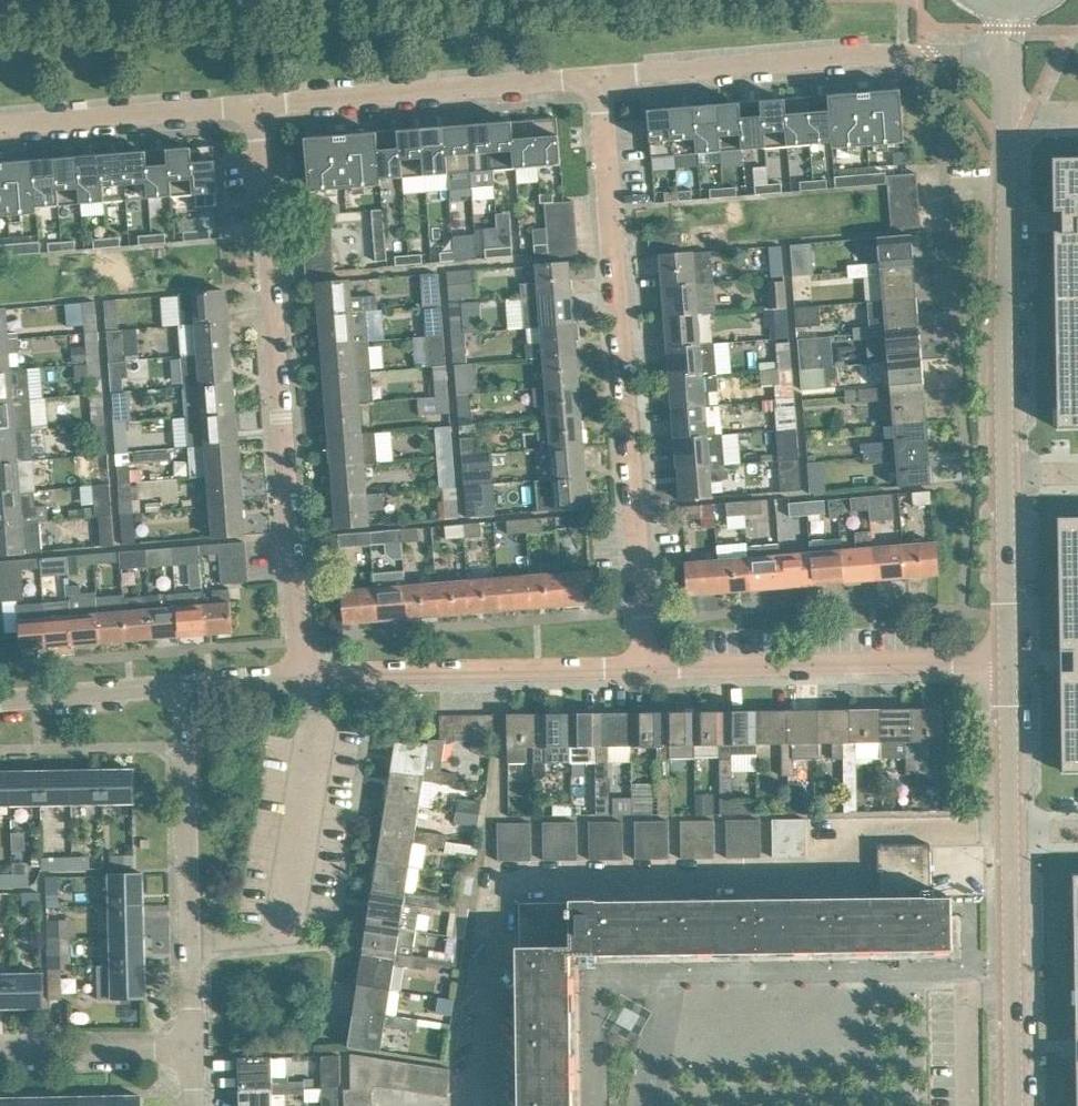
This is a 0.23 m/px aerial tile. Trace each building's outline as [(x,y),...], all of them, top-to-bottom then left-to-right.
[(905,143),(900,90),(829,95),(833,142),(832,142),(833,149),(905,143)] [(833,142),(829,95),(807,97),(810,144),(832,142),(833,142)] [(810,144),(807,97),(784,99),(788,146),(810,144)] [(788,146),(784,99),(761,101),(765,148),(788,146)] [(765,148),(761,101),(739,103),(743,150),(765,148)] [(743,150),(739,103),(716,105),(720,151),(743,150)] [(720,151),(716,105),(694,106),(698,153),(720,151)] [(698,153),(694,106),(671,108),(675,155),(698,153)] [(675,155),(671,108),(648,110),(652,157),(675,155)] [(561,164),(557,118),(534,119),(538,166),(561,164)] [(538,166),(534,119),(511,121),(515,168),(538,166)] [(515,168),(511,121),(489,123),(492,170),(515,168)] [(492,170),(489,123),(466,125),(470,172),(492,170)] [(470,172),(466,125),(444,127),(447,174),(470,172)] [(447,174),(444,127),(421,129),(425,176),(447,174)] [(425,176),(421,129),(398,130),(402,177),(425,176)] [(402,177),(398,130),(376,132),(380,179),(381,179),(402,177)] [(380,179),(376,132),(305,138),(309,191),(381,185),(381,179),(380,179)] [(218,193),(214,146),(190,147),(194,194),(218,193)] [(194,194),(190,147),(168,149),(172,196),(194,194)] [(172,196),(168,149),(145,151),(149,198),(172,196)] [(149,198),(145,151),(123,153),(127,200),(149,198)] [(127,200),(123,153),(100,155),(104,202),(127,200)] [(104,202),(100,155),(78,157),(82,204),(104,202)] [(82,204),(78,157),(55,158),(59,205),(82,204)] [(1054,167),(1054,211),(1056,211),(1063,211),(1064,231),(1057,231),(1055,231),(1055,248),(1064,248),(1065,282),(1056,282),(1056,312),(1065,312),(1066,345),(1057,346),(1057,376),(1067,376),(1067,391),(1058,391),(1058,408),(1067,408),(1068,426),(1065,426),(1065,428),(1077,428),(1077,157),(1074,157),(1074,166),(1054,167)] [(59,205),(55,158),(33,160),(36,207),(37,207),(59,205)] [(33,160),(0,163),(0,216),(38,213),(37,207),(36,207),(33,160)] [(886,172),(877,173),(878,184),(887,184),(886,172)] [(878,184),(877,173),(869,174),(870,185),(878,184)] [(918,187),(917,173),(887,175),(888,190),(918,187)] [(861,186),(860,174),(852,175),(853,186),(861,186)] [(870,185),(869,174),(860,174),(861,186),(870,185)] [(853,186),(852,175),(843,176),(844,187),(853,186)] [(844,187),(843,176),(835,176),(836,188),(844,187)] [(827,179),(813,180),(814,189),(828,188),(827,179)] [(814,189),(813,180),(800,182),(801,191),(814,189)] [(782,183),(768,184),(769,193),(782,192),(782,183)] [(769,193),(768,184),(755,185),(756,194),(769,193)] [(737,187),(723,188),(724,197),(737,196),(737,187)] [(919,201),(918,187),(888,190),(889,203),(919,201)] [(724,197),(723,188),(710,189),(711,198),(724,197)] [(691,190),(678,192),(679,201),(692,199),(691,190)] [(679,201),(678,192),(665,193),(666,202),(679,201)] [(541,203),(554,202),(553,193),(540,194),(541,203)] [(576,215),(574,201),(545,203),(546,218),(576,215)] [(920,215),(919,201),(889,203),(891,217),(920,215)] [(371,211),(372,219),(383,218),(382,210),(371,211)] [(577,229),(576,215),(546,218),(547,231),(577,229)] [(921,227),(920,215),(891,217),(892,229),(921,227)] [(384,227),(383,218),(372,219),(372,228),(384,227)] [(333,235),(332,221),(302,223),(303,237),(333,235)] [(384,235),(384,227),(372,228),(373,236),(384,235)] [(578,242),(577,229),(547,231),(548,244),(548,245),(578,242)] [(210,230),(197,231),(198,240),(211,239),(210,230)] [(198,240),(197,231),(184,232),(184,241),(198,240)] [(679,247),(678,232),(648,234),(649,249),(679,247)] [(165,233),(152,234),(153,244),(166,242),(165,233)] [(153,244),(152,234),(139,236),(139,245),(153,244)] [(914,266),(911,234),(878,237),(880,263),(881,268),(914,266)] [(334,248),(333,235),(303,237),(304,250),(334,248)] [(385,244),(384,235),(373,236),(374,245),(385,244)] [(120,237),(107,238),(108,247),(121,246),(120,237)] [(108,247),(107,238),(93,239),(94,248),(108,247)] [(40,241),(32,242),(33,253),(41,253),(40,241)] [(75,241),(62,242),(63,251),(76,250),(75,241)] [(33,253),(32,242),(23,243),(24,254),(33,253)] [(63,251),(62,242),(48,243),(49,252),(63,251)] [(579,255),(578,242),(548,245),(549,253),(549,257),(579,255)] [(15,255),(15,243),(6,244),(7,255),(15,255)] [(24,254),(23,243),(15,243),(15,255),(24,254)] [(810,243),(791,245),(794,275),(812,273),(810,243)] [(386,252),(385,244),(374,245),(374,253),(386,252)] [(549,253),(548,245),(548,244),(534,245),(535,254),(549,253)] [(784,276),(782,245),(769,246),(772,277),(784,276)] [(512,247),(499,248),(500,257),(513,256),(512,247)] [(335,262),(334,248),(304,250),(305,264),(335,262)] [(500,257),(499,248),(485,249),(486,258),(500,257)] [(467,250),(454,251),(454,260),(468,259),(467,250)] [(454,260),(454,251),(440,252),(441,261),(454,260)] [(714,283),(713,273),(711,251),(661,255),(664,286),(714,283)] [(386,261),(386,252),(374,253),(375,262),(386,261)] [(422,254),(409,255),(409,264),(423,263),(422,254)] [(409,264),(409,255),(395,256),(396,265),(409,264)] [(336,275),(335,262),(305,264),(306,277),(336,275)] [(571,294),(568,262),(537,265),(539,282),(521,283),(522,298),(571,294)] [(916,297),(914,266),(881,268),(880,263),(864,264),(865,276),(881,275),(883,299),(916,297)] [(865,276),(864,264),(848,265),(849,278),(865,276)] [(467,302),(465,271),(447,272),(450,303),(467,302)] [(441,304),(439,273),(421,274),(423,305),(441,304)] [(377,309),(376,295),(350,297),(349,280),(318,283),(320,313),(366,310),(377,309)] [(785,281),(767,282),(770,309),(787,307),(785,281)] [(716,313),(714,283),(664,286),(666,317),(697,314),(716,313)] [(227,321),(225,290),(179,294),(181,325),(227,321)] [(573,324),(571,294),(522,298),(525,328),(543,326),(573,324)] [(919,327),(916,297),(883,299),(885,324),(885,330),(919,327)] [(119,330),(117,299),(104,300),(107,331),(119,330)] [(98,332),(95,301),(83,302),(86,333),(98,332)] [(443,334),(441,304),(423,305),(426,336),(443,334)] [(821,325),(819,306),(795,307),(797,327),(821,325)] [(788,324),(787,307),(770,309),(765,309),(766,326),(788,324)] [(7,330),(5,308),(0,309),(0,339),(19,338),(18,333),(8,333),(7,330)] [(369,340),(366,310),(320,313),(323,344),(369,340)] [(699,344),(697,314),(666,317),(668,347),(699,344)] [(451,316),(452,333),(465,332),(463,315),(451,316)] [(227,321),(181,325),(180,325),(183,355),(230,351),(227,321)] [(576,354),(574,341),(580,341),(579,326),(573,327),(573,324),(543,326),(544,343),(526,344),(527,358),(545,357),(576,354)] [(921,360),(919,327),(885,330),(885,324),(869,325),(870,338),(867,338),(869,363),(872,363),(921,360)] [(870,338),(869,325),(853,327),(854,339),(867,338),(870,338)] [(125,330),(119,330),(107,331),(109,361),(127,359),(125,330)] [(101,363),(98,332),(86,333),(88,364),(89,364),(101,363)] [(468,363),(465,332),(452,333),(455,364),(468,363)] [(446,364),(443,334),(426,336),(428,366),(434,365),(446,364)] [(798,339),(801,369),(820,367),(817,337),(798,339)] [(9,353),(20,353),(19,338),(0,339),(0,370),(11,369),(9,353)] [(371,370),(369,340),(323,344),(325,374),(356,371),(371,370)] [(790,342),(776,343),(778,363),(769,364),(770,370),(792,368),(790,342)] [(714,343),(699,344),(668,347),(671,377),(716,374),(714,343)] [(87,349),(73,350),(75,365),(76,365),(88,364),(87,349)] [(232,381),(230,351),(183,355),(182,355),(184,385),(232,381)] [(578,385),(576,354),(545,357),(548,387),(578,385)] [(129,377),(127,359),(109,361),(112,391),(124,390),(123,378),(129,377)] [(924,389),(921,360),(872,363),(873,377),(883,377),(884,387),(890,386),(890,392),(924,389)] [(103,392),(101,363),(89,364),(91,393),(103,392)] [(476,363),(468,363),(455,364),(457,394),(470,393),(478,392),(476,363)] [(448,395),(446,364),(434,365),(436,396),(448,395)] [(824,367),(820,367),(801,369),(802,390),(826,388),(824,367)] [(11,369),(0,370),(0,400),(31,398),(28,368),(11,369)] [(795,399),(792,368),(770,370),(771,385),(775,385),(776,399),(775,399),(775,401),(795,399)] [(359,401),(356,371),(325,374),(327,404),(359,401)] [(717,391),(716,374),(671,377),(673,408),(704,406),(710,405),(709,392),(717,391)] [(235,411),(232,381),(184,385),(186,415),(235,411)] [(580,416),(578,385),(548,387),(534,388),(535,406),(549,405),(550,418),(580,416)] [(926,420),(924,389),(890,392),(890,386),(884,387),(874,388),(875,399),(890,398),(892,423),(926,420)] [(875,399),(874,388),(858,389),(859,394),(859,401),(875,399)] [(128,390),(124,390),(112,391),(114,421),(127,420),(131,420),(128,390)] [(106,422),(103,392),(91,393),(93,423),(106,422)] [(473,423),(470,393),(457,394),(460,425),(473,423)] [(450,413),(448,395),(436,396),(438,414),(450,413)] [(31,398),(0,400),(0,431),(33,428),(31,398)] [(797,430),(795,399),(775,401),(778,431),(797,430)] [(361,433),(359,401),(327,404),(330,435),(361,433)] [(707,437),(704,406),(673,408),(676,439),(707,437)] [(237,442),(235,411),(186,415),(189,446),(237,442)] [(583,446),(580,416),(550,418),(551,431),(544,432),(544,431),(538,431),(539,446),(540,446),(540,449),(552,448),(583,446)] [(129,451),(127,420),(114,421),(117,452),(129,451)] [(929,451),(926,420),(892,423),(894,447),(895,453),(929,451)] [(108,453),(106,422),(93,423),(96,454),(108,453)] [(451,426),(438,428),(440,457),(453,456),(451,426)] [(33,428),(0,431),(0,462),(18,460),(33,459),(31,429),(33,429),(33,428)] [(800,460),(797,430),(778,431),(780,462),(800,460)] [(379,431),(361,433),(330,435),(332,465),(364,462),(382,461),(379,431)] [(723,435),(707,437),(676,439),(678,469),(725,466),(723,435)] [(473,437),(461,438),(463,456),(475,455),(473,437)] [(240,472),(237,442),(189,446),(191,476),(209,475),(240,472)] [(585,476),(583,446),(552,448),(555,479),(585,476)] [(932,484),(929,451),(895,453),(894,447),(878,448),(880,461),(896,460),(898,486),(932,484)] [(880,461),(878,448),(862,449),(863,456),(864,462),(880,461)] [(179,450),(134,453),(135,462),(180,459),(179,450)] [(131,481),(129,451),(117,452),(119,482),(131,481)] [(478,454),(475,455),(463,456),(465,485),(480,484),(478,454)] [(455,474),(453,456),(440,457),(442,475),(455,474)] [(18,460),(0,462),(0,492),(21,491),(18,460)] [(802,489),(800,460),(780,462),(783,491),(802,489)] [(824,461),(808,463),(810,478),(825,477),(824,461)] [(366,493),(364,462),(332,465),(335,496),(366,493)] [(712,497),(710,480),(726,479),(725,466),(678,469),(681,500),(712,497)] [(242,503),(240,472),(209,475),(211,506),(242,503)] [(585,476),(555,479),(535,480),(538,511),(588,507),(585,476)] [(134,514),(131,481),(119,482),(122,515),(134,514)] [(113,514),(111,484),(98,485),(93,485),(96,515),(99,515),(113,514)] [(483,484),(480,484),(465,485),(467,517),(480,516),(479,504),(485,503),(483,484)] [(456,487),(437,489),(437,492),(442,492),(442,501),(438,501),(440,519),(459,518),(456,487)] [(21,491),(0,492),(0,523),(40,520),(48,520),(47,505),(35,506),(34,490),(21,491)] [(931,490),(912,492),(913,505),(932,504),(931,490)] [(384,492),(366,493),(335,496),(337,527),(369,525),(368,510),(385,509),(384,492)] [(893,494),(887,494),(869,496),(870,509),(871,521),(895,519),(893,494)] [(870,509),(869,496),(851,497),(852,511),(870,509)] [(838,499),(830,499),(832,518),(839,517),(838,499)] [(763,513),(762,500),(744,501),(745,514),(763,513)] [(825,500),(807,501),(808,515),(826,513),(825,500)] [(745,514),(744,501),(727,502),(728,516),(745,514)] [(808,515),(807,501),(788,503),(790,516),(808,515)] [(159,503),(145,504),(146,513),(160,512),(159,503)] [(245,535),(242,503),(211,506),(214,537),(245,535)] [(700,505),(682,507),(683,519),(701,517),(700,505)] [(92,508),(69,510),(70,517),(93,516),(92,508)] [(587,513),(569,515),(570,528),(589,527),(587,513)] [(116,545),(113,514),(99,515),(102,547),(116,545)] [(136,543),(134,514),(122,515),(124,544),(136,543)] [(543,517),(525,519),(526,532),(544,531),(543,517)] [(1059,538),(1059,555),(1069,555),(1069,569),(1059,569),(1060,600),(1069,600),(1070,633),(1061,633),(1061,650),(1074,650),(1074,670),(1061,670),(1062,688),(1071,688),(1071,721),(1062,721),(1063,752),(1072,752),(1072,770),(1070,770),(1070,772),(1077,772),(1077,517),(1066,517),(1066,519),(1068,519),(1068,537),(1059,538)] [(526,532),(525,519),(507,520),(508,534),(526,532)] [(40,520),(0,523),(0,554),(42,551),(40,520)] [(481,522),(463,524),(464,537),(482,535),(481,522)] [(464,537),(463,524),(444,525),(446,538),(464,537)] [(419,527),(402,529),(403,542),(420,541),(419,527)] [(403,542),(402,529),(370,531),(371,545),(403,542)] [(876,579),(873,548),(872,531),(856,532),(857,549),(842,550),(845,581),(876,579)] [(338,534),(339,547),(359,545),(357,532),(338,534)] [(845,581),(842,550),(841,538),(810,540),(811,553),(814,584),(845,581)] [(246,555),(245,541),(219,544),(220,553),(220,557),(246,555)] [(938,574),(936,558),(935,542),(904,545),(906,576),(938,574)] [(220,553),(219,544),(199,545),(200,555),(220,553)] [(783,587),(780,555),(779,544),(748,546),(749,558),(752,589),(783,587)] [(200,563),(200,555),(199,545),(177,547),(179,564),(200,563)] [(906,576),(904,545),(873,548),(876,579),(906,576)] [(172,547),(162,548),(147,549),(147,567),(174,565),(172,547)] [(147,567),(147,549),(120,551),(122,569),(147,567)] [(122,569),(120,551),(93,554),(94,563),(115,562),(116,569),(122,569)] [(814,584),(811,553),(780,555),(783,587),(814,584)] [(79,565),(94,563),(93,554),(67,556),(69,574),(79,573),(79,565)] [(247,568),(246,555),(220,557),(221,570),(247,568)] [(69,574),(67,556),(41,558),(42,568),(42,576),(69,574)] [(42,568),(41,558),(21,559),(22,569),(42,568)] [(752,589),(749,558),(718,560),(721,592),(752,589)] [(21,559),(0,561),(0,574),(22,573),(22,569),(21,559)] [(721,592),(718,560),(686,563),(689,594),(721,592)] [(248,581),(247,568),(221,570),(222,583),(248,581)] [(408,617),(406,586),(405,571),(374,573),(375,588),(377,620),(408,617)] [(595,602),(592,571),(560,573),(563,605),(595,602)] [(22,573),(0,574),(0,588),(23,586),(22,573)] [(563,605),(560,573),(529,576),(532,607),(563,605)] [(532,607),(529,576),(499,578),(501,610),(532,607)] [(501,610),(499,578),(468,581),(470,612),(501,610)] [(470,612),(468,581),(437,583),(439,615),(470,612)] [(439,615),(437,583),(406,586),(408,617),(439,615)] [(101,642),(98,597),(97,597),(97,592),(81,594),(81,585),(70,586),(71,600),(74,645),(101,642)] [(23,586),(0,588),(0,601),(24,599),(23,586)] [(377,620),(375,588),(343,591),(346,622),(377,620)] [(233,632),(231,603),(230,589),(213,590),(214,604),(204,605),(207,634),(233,632)] [(203,591),(192,592),(177,593),(181,636),(207,634),(204,605),(203,591)] [(181,636),(177,593),(151,595),(154,638),(181,636)] [(128,640),(124,598),(123,595),(98,597),(101,642),(128,640)] [(154,638),(151,595),(124,598),(128,640),(154,638)] [(74,645),(71,600),(45,602),(49,647),(74,645)] [(49,647),(45,602),(17,605),(21,649),(49,647)] [(912,742),(913,708),(881,709),(881,743),(907,742),(912,742)] [(944,741),(943,724),(943,708),(913,708),(912,742),(907,742),(907,758),(918,758),(918,774),(929,773),(929,741),(944,741)] [(850,743),(849,709),(818,710),(818,743),(833,743),(833,758),(844,758),(844,743),(850,743)] [(881,743),(881,709),(849,709),(850,743),(844,743),(844,758),(857,758),(881,758),(881,743)] [(788,744),(787,710),(756,711),(757,744),(782,744),(788,744)] [(818,743),(818,710),(787,710),(788,744),(782,744),(782,759),(794,759),(794,744),(818,743)] [(694,745),(694,711),(663,712),(663,746),(657,746),(657,761),(670,761),(670,745),(694,745)] [(726,745),(725,711),(694,711),(694,745),(695,756),(720,756),(720,745),(726,745)] [(757,744),(756,711),(725,711),(726,745),(720,745),(720,756),(720,760),(733,760),(732,754),(757,754),(757,744)] [(633,746),(632,712),(600,713),(601,746),(596,746),(596,762),(608,762),(633,762),(633,746)] [(663,746),(663,712),(632,712),(633,746),(657,746),(663,746)] [(571,763),(570,713),(539,714),(539,747),(534,747),(534,763),(547,763),(571,763)] [(601,746),(600,713),(570,713),(571,763),(596,763),(596,762),(596,746),(601,746)] [(481,740),(480,714),(467,715),(467,740),(481,740)] [(494,736),(494,714),(480,714),(481,740),(494,740),(494,736)] [(539,747),(539,714),(508,714),(508,763),(527,763),(527,747),(534,747),(539,747)] [(454,739),(454,715),(440,715),(441,739),(446,739),(454,739)] [(467,740),(467,715),(454,715),(454,739),(467,740)] [(440,784),(441,772),(446,739),(441,739),(429,739),(429,743),(396,738),(392,769),(425,775),(424,781),(440,784)] [(480,746),(479,748),(479,751),(480,753),(482,755),(484,756),(486,756),(489,756),(491,754),(492,752),(492,750),(492,747),(491,745),(489,744),(486,743),(484,743),(482,744),(480,746)] [(858,792),(857,758),(844,758),(844,793),(858,792)] [(918,774),(918,758),(907,758),(907,774),(918,774)] [(795,775),(794,759),(782,759),(782,775),(795,775)] [(733,794),(733,760),(720,760),(720,794),(733,794)] [(670,776),(670,761),(657,761),(658,776),(670,776)] [(608,777),(608,767),(608,762),(596,762),(596,763),(596,777),(608,777)] [(547,778),(547,763),(534,763),(534,778),(547,778)] [(614,767),(608,767),(608,777),(596,777),(596,797),(608,796),(608,791),(615,791),(614,767)] [(420,805),(424,781),(425,775),(392,769),(387,799),(420,805)] [(133,801),(133,770),(106,771),(107,802),(133,801)] [(107,802),(106,771),(71,772),(72,803),(107,802)] [(41,803),(41,772),(10,773),(11,804),(41,803)] [(72,803),(71,772),(41,772),(41,803),(72,803)] [(455,786),(457,774),(441,772),(440,784),(455,786)] [(10,773),(0,773),(0,804),(11,804),(10,773)] [(671,814),(670,776),(658,776),(658,814),(671,814)] [(802,782),(788,782),(789,813),(803,813),(802,782)] [(650,814),(650,785),(634,785),(634,814),(650,814)] [(713,792),(695,792),(695,813),(713,813),(713,792)] [(858,811),(858,792),(844,793),(844,811),(858,811)] [(758,800),(733,800),(733,794),(720,794),(720,813),(726,813),(758,813),(758,800)] [(608,815),(608,796),(596,797),(596,815),(602,815),(608,815)] [(416,831),(420,805),(387,799),(382,830),(415,835),(414,843),(426,845),(430,845),(432,833),(416,831)] [(481,815),(483,802),(459,799),(457,811),(481,815)] [(553,804),(553,815),(572,815),(571,804),(553,804)] [(479,827),(481,815),(457,811),(456,823),(479,827)] [(744,829),(743,819),(727,820),(727,829),(744,829)] [(760,829),(760,819),(743,819),(744,829),(760,829)] [(789,828),(789,819),(772,819),(773,829),(789,828)] [(806,828),(806,819),(789,819),(789,828),(806,828)] [(669,830),(668,820),(652,821),(652,830),(669,830)] [(698,830),(698,820),(681,820),(681,830),(698,830)] [(714,829),(714,820),(698,820),(698,830),(714,829)] [(606,831),(606,821),(589,821),(589,831),(606,831)] [(623,831),(623,821),(606,821),(606,831),(623,831)] [(652,830),(652,821),(635,821),(635,830),(652,830)] [(515,832),(514,822),(498,823),(498,832),(515,832)] [(531,822),(514,822),(515,832),(531,832),(531,822)] [(560,831),(560,822),(543,822),(544,832),(560,831)] [(577,831),(577,822),(560,822),(560,831),(577,831)] [(789,838),(789,828),(773,829),(773,838),(789,838)] [(806,838),(806,828),(789,828),(789,838),(806,838)] [(714,839),(714,829),(698,830),(698,839),(714,839)] [(744,838),(744,829),(727,829),(727,839),(744,838)] [(760,838),(760,829),(744,829),(744,838),(760,838)] [(422,869),(426,845),(414,843),(415,835),(382,830),(377,862),(419,868),(422,869)] [(652,840),(652,830),(635,830),(635,840),(652,840)] [(669,839),(669,830),(652,830),(652,840),(669,839)] [(698,839),(698,830),(681,830),(681,839),(698,839)] [(560,841),(560,831),(544,832),(544,841),(560,841)] [(577,841),(577,831),(560,831),(560,841),(577,841)] [(606,840),(606,831),(589,831),(589,840),(606,840)] [(623,840),(623,831),(606,831),(606,840),(623,840)] [(515,842),(515,832),(498,832),(498,842),(515,842)] [(531,841),(531,832),(515,832),(515,842),(531,841)] [(479,847),(447,842),(448,836),(432,833),(430,845),(446,848),(445,853),(477,858),(479,847)] [(744,848),(744,838),(727,839),(727,848),(744,848)] [(761,848),(760,838),(744,838),(744,848),(761,848)] [(790,847),(789,838),(773,838),(773,847),(790,847)] [(806,847),(806,838),(789,838),(790,847),(806,847)] [(669,849),(669,839),(652,840),(652,849),(669,849)] [(698,848),(698,839),(681,839),(681,849),(698,848)] [(715,848),(714,839),(698,839),(698,848),(715,848)] [(606,850),(606,840),(589,840),(590,850),(606,850)] [(623,849),(623,840),(606,840),(606,850),(623,849)] [(652,849),(652,840),(635,840),(635,849),(652,849)] [(531,851),(531,841),(515,842),(515,851),(531,851)] [(561,850),(560,841),(544,841),(544,850),(561,850)] [(577,850),(577,841),(560,841),(561,850),(577,850)] [(515,851),(515,842),(498,842),(498,851),(515,851)] [(570,956),(570,954),(598,954),(598,953),(951,949),(951,950),(953,950),(952,896),(932,897),(930,844),(877,844),(878,897),(597,901),(597,899),(570,899),(570,901),(519,902),(520,947),(517,947),(520,1105),(572,1105),(570,956)] [(790,857),(790,847),(773,847),(773,857),(790,857)] [(807,857),(806,847),(790,847),(790,857),(807,857)] [(698,858),(698,848),(681,849),(681,858),(698,858)] [(715,858),(715,848),(698,848),(698,858),(715,858)] [(744,857),(744,848),(727,848),(727,858),(744,857)] [(761,857),(761,848),(744,848),(744,857),(761,857)] [(623,859),(623,849),(606,850),(606,859),(623,859)] [(652,859),(652,849),(635,849),(636,859),(652,859)] [(669,858),(669,849),(652,849),(652,859),(669,858)] [(561,860),(561,850),(544,850),(544,860),(561,860)] [(577,860),(577,850),(561,850),(561,860),(577,860)] [(606,859),(606,850),(590,850),(590,859),(606,859)] [(515,860),(515,851),(498,851),(498,861),(515,860)] [(531,860),(531,851),(515,851),(515,860),(531,860)] [(134,867),(134,855),(110,855),(111,868),(134,867)] [(73,869),(73,856),(48,857),(49,870),(73,869)] [(103,856),(73,856),(73,869),(103,868),(103,856)] [(415,893),(419,868),(377,862),(372,892),(406,897),(405,905),(420,907),(422,894),(415,893)] [(12,873),(0,874),(0,887),(12,887),(12,873)] [(29,873),(12,873),(12,887),(30,886),(29,873)] [(142,905),(142,874),(111,874),(111,906),(142,905)] [(60,907),(59,876),(46,876),(47,908),(60,907)] [(416,930),(420,907),(405,905),(406,897),(372,892),(368,922),(416,930)] [(40,906),(40,893),(22,893),(23,907),(40,906)] [(445,904),(437,902),(438,897),(422,894),(420,907),(457,913),(458,906),(445,904)] [(143,935),(142,905),(111,906),(112,936),(143,935)] [(59,921),(48,921),(49,939),(60,939),(59,921)] [(414,947),(416,930),(368,922),(363,952),(396,958),(395,966),(404,967),(411,968),(413,955),(412,955),(414,947)] [(144,966),(143,935),(112,936),(113,967),(144,966)] [(70,938),(60,939),(49,939),(49,968),(60,968),(70,968),(70,938)] [(400,990),(404,967),(395,966),(396,958),(363,952),(358,983),(400,990)] [(428,964),(429,958),(413,955),(411,968),(427,971),(428,964)] [(429,955),(429,958),(428,964),(460,969),(461,960),(429,955)] [(145,997),(144,966),(113,967),(102,967),(103,997),(114,997),(114,998),(145,997)] [(61,999),(60,968),(49,968),(50,999),(61,999)] [(11,975),(0,976),(0,1006),(12,1006),(11,975)] [(43,1006),(42,975),(11,975),(12,1006),(43,1006)] [(396,1016),(400,990),(358,983),(353,1014),(386,1019),(385,1026),(395,1028),(401,1029),(403,1017),(396,1016)] [(439,998),(436,1013),(451,1016),(454,1001),(439,998)] [(391,1053),(395,1028),(385,1026),(386,1019),(353,1014),(348,1046),(391,1053)] [(417,1031),(419,1019),(403,1017),(401,1029),(417,1031)] [(378,1086),(382,1058),(351,1053),(351,1089),(372,1089),(372,1085),(378,1086)] [(340,1055),(322,1055),(322,1086),(337,1085),(341,1083),(340,1055)] [(272,1082),(272,1056),(239,1057),(239,1088),(273,1088),(273,1094),(285,1093),(289,1093),(288,1081),(272,1082)] [(391,1088),(396,1060),(382,1058),(378,1086),(391,1088)] [(405,1090),(409,1062),(396,1060),(391,1088),(405,1090)] [(419,1092),(423,1064),(409,1062),(405,1090),(419,1092)] [(433,1094),(437,1066),(423,1064),(419,1092),(433,1094)] [(447,1096),(451,1068),(437,1066),(433,1094),(447,1096)] [(305,1093),(305,1087),(305,1081),(288,1081),(289,1093),(305,1093)] [(322,1086),(323,1105),(338,1105),(337,1085),(322,1086)] [(285,1093),(273,1094),(273,1088),(239,1088),(240,1105),(285,1105),(285,1093)] [(373,1103),(372,1089),(351,1089),(344,1089),(344,1104),(373,1103)] [(109,1097),(79,1098),(79,1105),(109,1105),(109,1097)] [(140,1097),(109,1097),(109,1105),(140,1105),(140,1097)] [(79,1098),(48,1098),(48,1105),(79,1105),(79,1098)]
